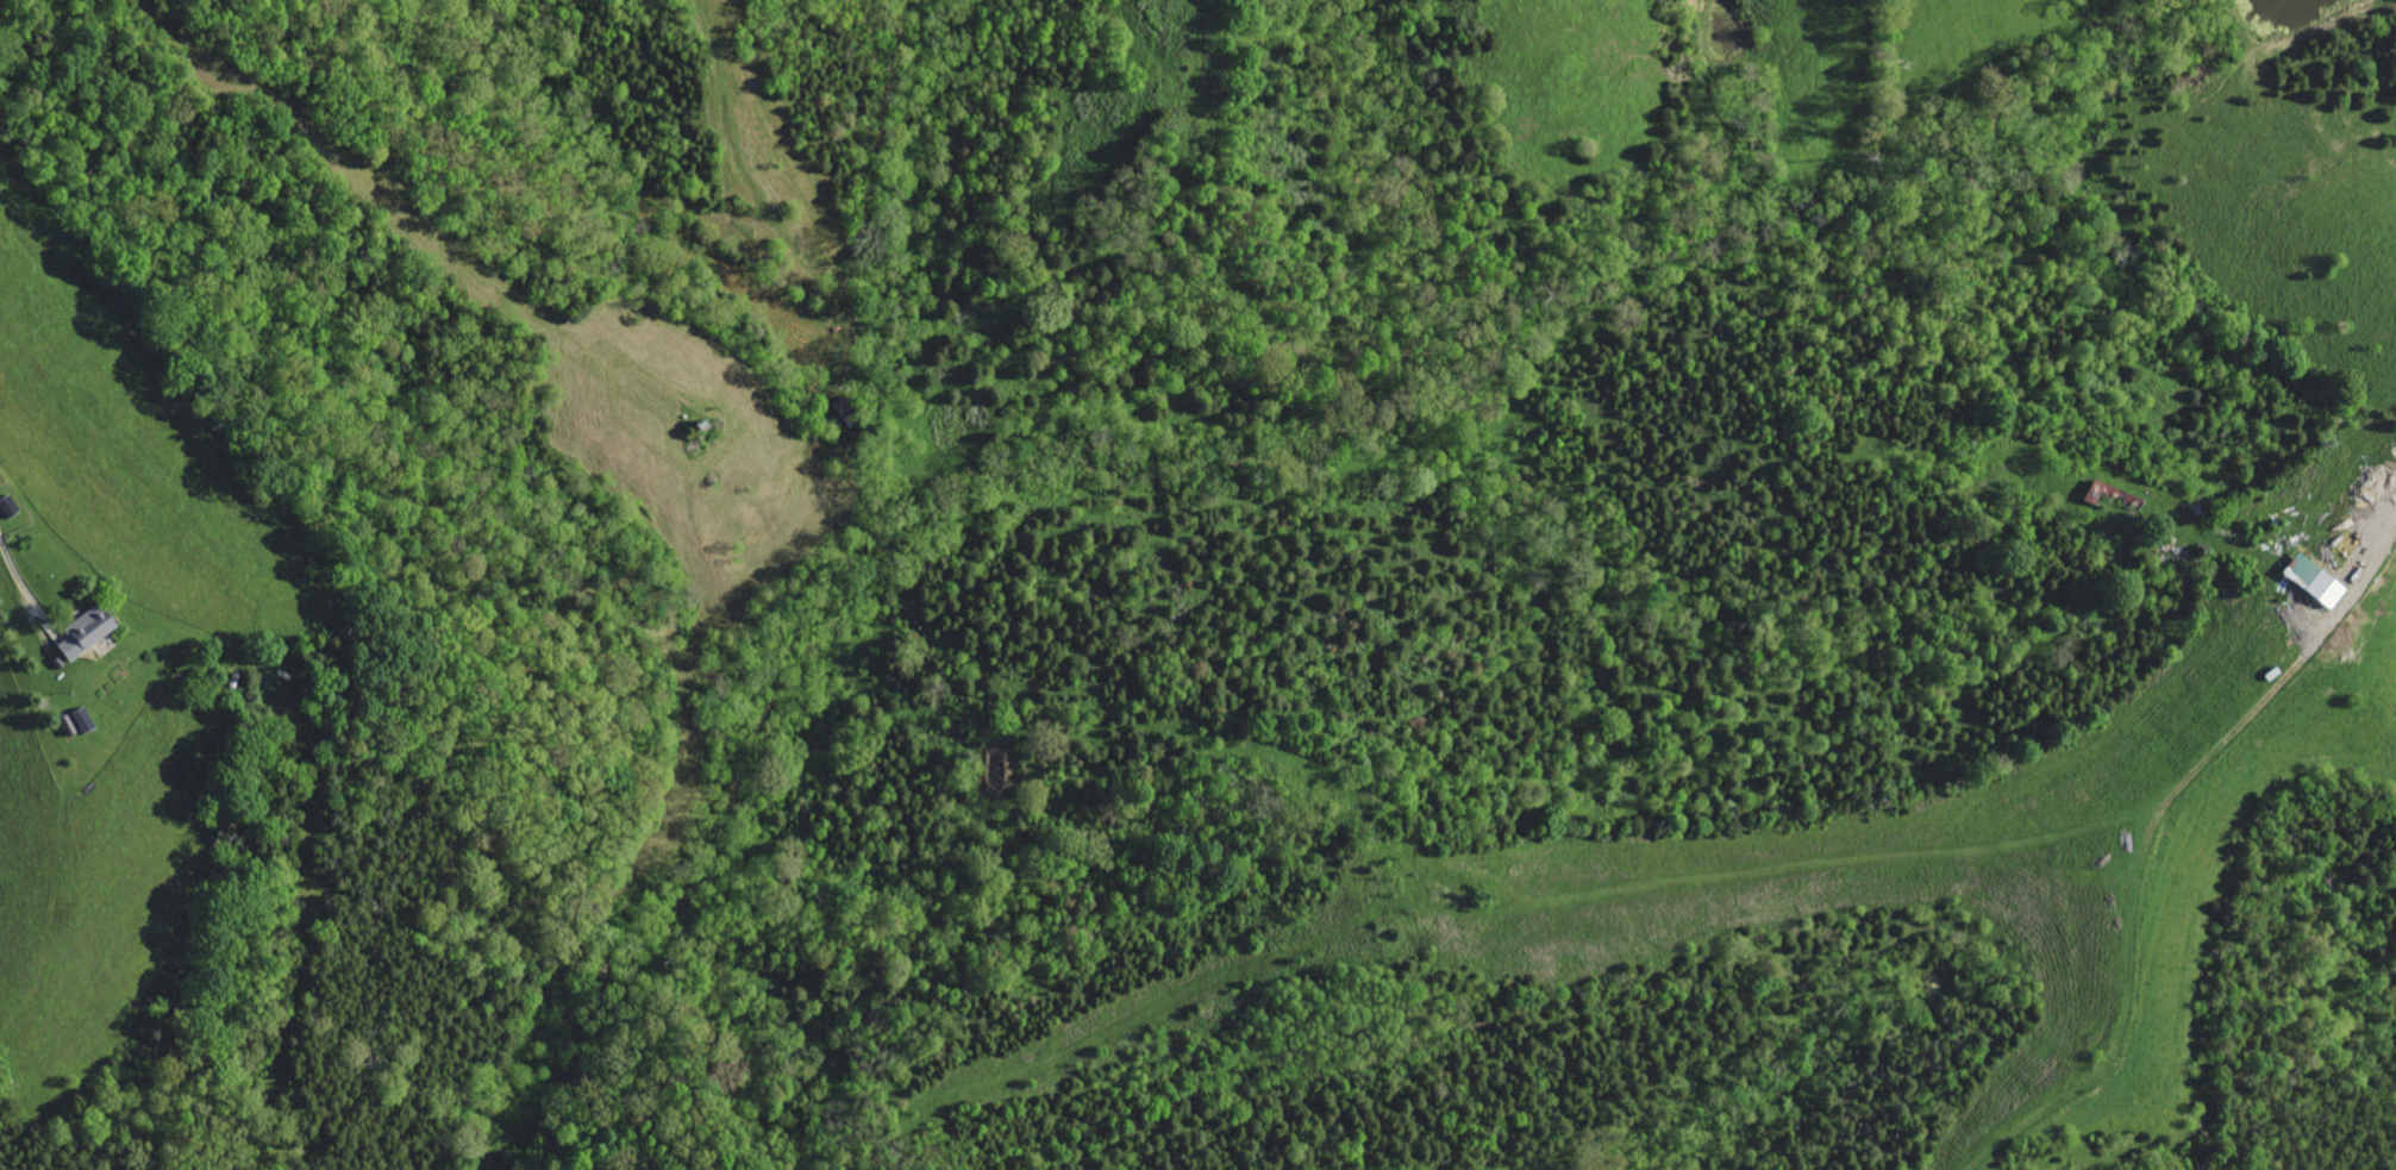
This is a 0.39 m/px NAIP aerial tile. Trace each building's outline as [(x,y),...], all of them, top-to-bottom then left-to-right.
[(2146,500),(2094,479),(2085,501),(2096,506),(2101,494),(2142,511),(2146,500)] [(2349,589),(2323,569),(2307,591),(2332,611),(2349,589)] [(122,625),(104,601),(67,628),(72,636),(60,645),(72,662),(122,625)]
